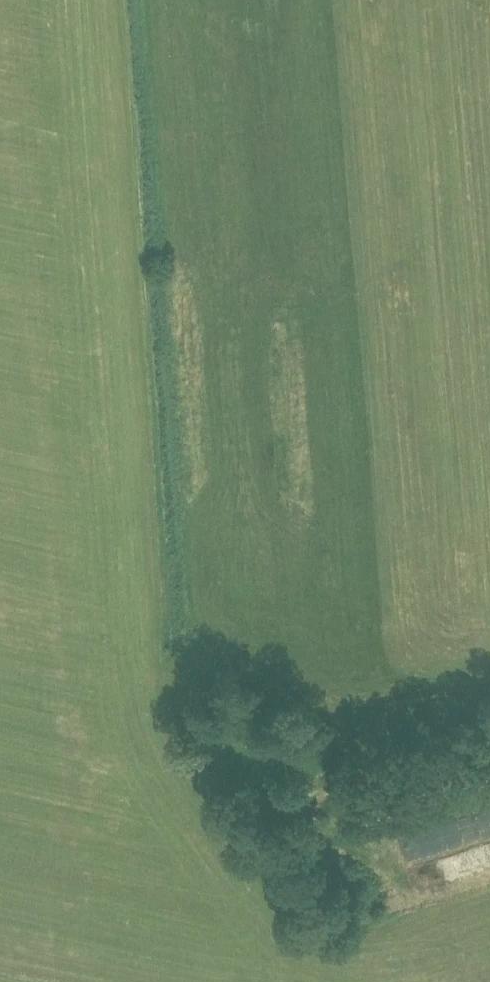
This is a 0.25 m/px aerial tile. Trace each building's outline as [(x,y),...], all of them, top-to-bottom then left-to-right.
[(412,873),(418,895),(489,875),(489,851),(412,873)]
